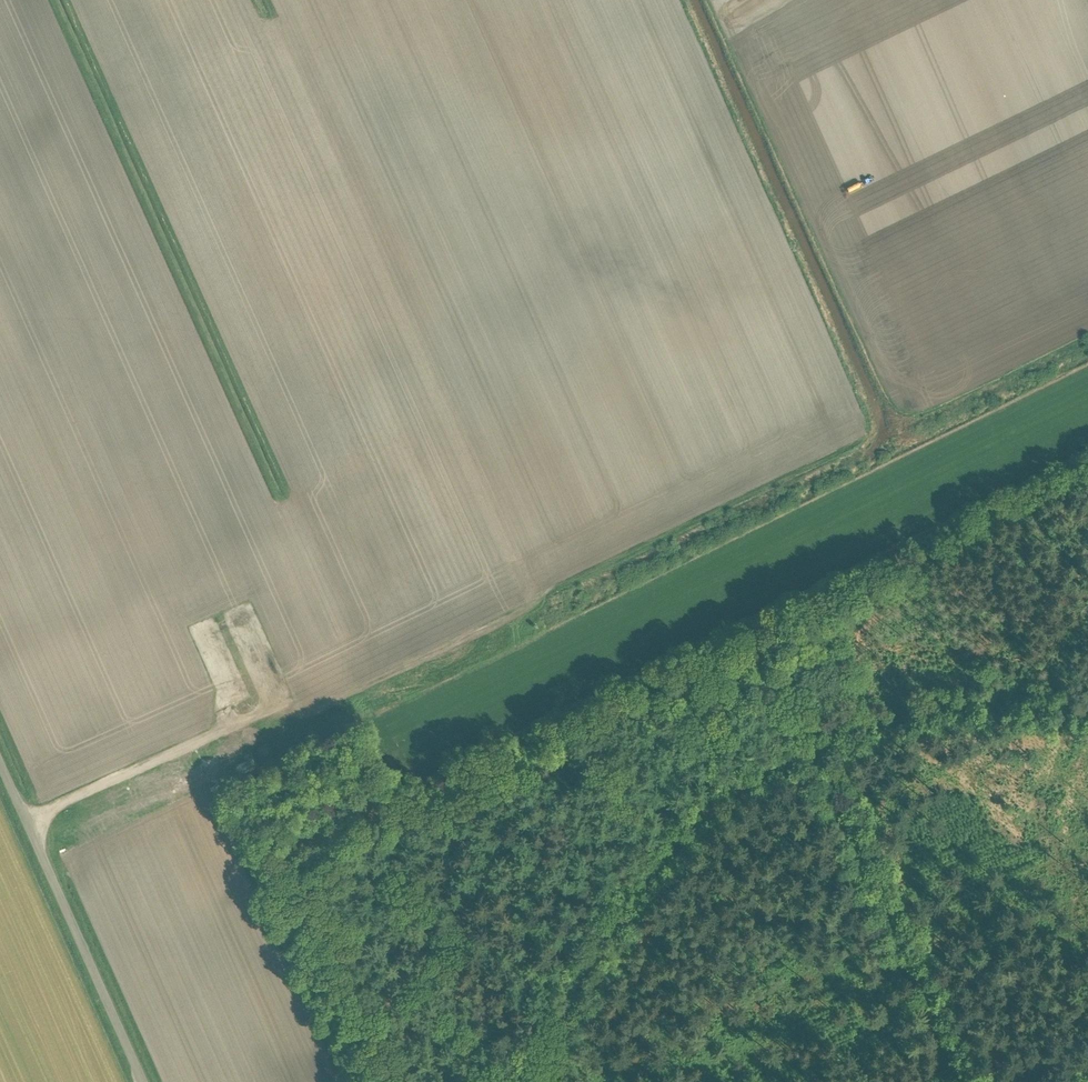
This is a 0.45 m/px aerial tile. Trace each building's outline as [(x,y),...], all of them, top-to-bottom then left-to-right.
[(227,659),(235,675),(240,672),(232,657),(227,659)]
